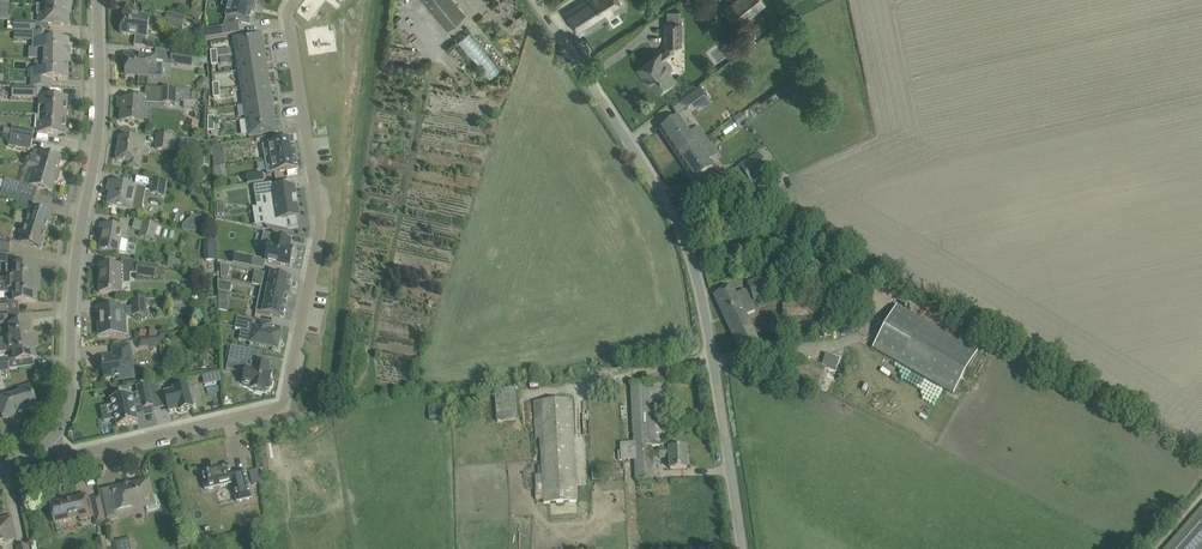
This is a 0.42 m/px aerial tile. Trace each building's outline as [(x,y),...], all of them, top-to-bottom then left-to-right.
[(223,1),(256,9),(256,8),(254,8),(256,0),(223,0),(223,1)] [(447,28),(466,13),(455,0),(424,0),(447,28)] [(575,6),(565,12),(580,35),(625,7),(621,0),(584,0),(575,6)] [(723,7),(738,25),(766,2),(764,0),(732,0),(723,7)] [(256,9),(223,1),(221,7),(228,9),(226,18),(242,21),(241,23),(250,25),(252,18),(251,18),(254,9),(256,9)] [(71,8),(47,6),(47,16),(39,15),(39,24),(46,24),(68,25),(69,8),(71,8)] [(666,48),(647,62),(637,68),(644,78),(647,76),(658,91),(667,84),(675,78),(664,63),(667,61),(665,57),(673,51),(673,44),(682,44),(681,20),(680,20),(679,10),(668,11),(669,20),(666,20),(666,48)] [(146,38),(150,17),(129,14),(129,17),(123,16),(121,34),(136,36),(135,46),(145,48),(146,38)] [(182,30),(185,19),(167,14),(164,25),(182,30)] [(35,32),(35,23),(9,23),(9,32),(33,32),(35,32)] [(221,37),(220,28),(203,31),(205,39),(221,37)] [(29,49),(29,60),(33,60),(46,60),(69,61),(69,42),(50,41),(50,34),(53,34),(53,33),(46,33),(35,32),(33,32),(33,49),(29,49)] [(470,32),(460,41),(492,77),(502,69),(470,32)] [(234,38),(237,55),(264,51),(261,34),(234,38)] [(208,65),(207,58),(195,56),(195,54),(172,51),(171,65),(193,68),(193,66),(198,67),(199,64),(208,65)] [(237,55),(239,71),(266,67),(264,51),(237,55)] [(126,75),(138,76),(162,77),(163,62),(155,61),(155,58),(140,57),(140,55),(134,55),(134,57),(124,56),(124,65),(126,67),(126,75)] [(32,78),(32,87),(39,88),(51,88),(51,87),(49,87),(49,80),(68,80),(69,61),(46,60),(45,70),(32,70),(32,78)] [(239,71),(241,87),(269,83),(266,67),(239,71)] [(241,87),(244,104),(271,99),(269,83),(241,87)] [(699,83),(680,98),(688,109),(694,105),(698,110),(712,100),(699,83)] [(12,88),(12,97),(35,98),(35,89),(12,88)] [(180,105),(181,89),(162,88),(161,104),(180,105)] [(121,122),(133,123),(143,123),(145,98),(132,97),(132,101),(123,101),(121,122)] [(67,119),(68,100),(39,98),(38,117),(67,119)] [(244,104),(246,120),(274,116),(271,99),(244,104)] [(274,116),(246,120),(249,136),(276,132),(274,116)] [(66,135),(67,119),(38,117),(37,133),(66,135)] [(679,117),(659,131),(678,158),(706,138),(699,127),(690,133),(679,117)] [(33,132),(13,128),(11,137),(31,141),(33,132)] [(156,149),(176,151),(178,139),(158,136),(156,149)] [(31,141),(11,137),(9,147),(29,151),(31,141)] [(117,161),(129,163),(128,167),(139,169),(143,142),(120,138),(117,161)] [(706,138),(678,158),(695,183),(715,169),(710,161),(718,155),(706,138)] [(264,155),(265,160),(298,155),(298,154),(296,155),(293,141),(269,145),(262,146),(264,155)] [(214,147),(210,147),(211,157),(223,155),(222,145),(219,146),(214,147)] [(56,178),(62,159),(34,151),(33,154),(30,157),(26,168),(32,169),(32,170),(56,178)] [(737,177),(731,181),(735,186),(740,183),(743,188),(751,183),(752,184),(770,172),(759,153),(733,171),(737,177)] [(298,155),(265,160),(267,174),(298,170),(296,156),(298,155)] [(56,178),(32,170),(27,186),(52,193),(56,178)] [(246,176),(247,185),(264,182),(263,174),(246,176)] [(19,183),(6,180),(6,182),(3,189),(16,194),(19,183)] [(151,193),(165,196),(168,183),(154,180),(151,193)] [(262,208),(297,203),(295,188),(284,190),(282,182),(254,187),(256,199),(267,197),(268,206),(257,208),(257,209),(262,208)] [(146,190),(136,188),(113,183),(109,205),(131,210),(132,203),(143,205),(146,190)] [(3,189),(0,198),(18,203),(21,195),(16,194),(3,189)] [(299,217),(297,203),(262,208),(265,226),(287,231),(288,231),(286,219),(299,217)] [(23,218),(21,225),(46,233),(51,215),(30,209),(27,219),(23,218)] [(197,233),(201,218),(190,215),(185,230),(197,233)] [(141,238),(154,241),(158,226),(145,222),(141,238)] [(100,250),(112,252),(118,253),(121,236),(125,236),(127,226),(115,223),(114,228),(104,227),(100,250)] [(46,233),(21,225),(18,233),(22,235),(19,243),(40,249),(46,233)] [(265,262),(290,267),(291,260),(293,260),(295,251),(293,251),(294,249),(290,248),(290,247),(289,247),(289,248),(288,247),(289,241),(281,240),(282,237),(264,234),(261,246),(268,248),(265,262)] [(9,253),(11,243),(0,241),(0,252),(9,253)] [(216,242),(205,243),(206,261),(216,260),(216,242)] [(0,252),(0,261),(7,262),(9,253),(0,252)] [(235,255),(233,264),(252,268),(254,258),(235,255)] [(170,260),(169,268),(179,270),(180,262),(170,260)] [(136,275),(136,276),(157,279),(157,277),(164,278),(164,276),(168,276),(169,269),(159,267),(159,266),(139,263),(136,275)] [(227,280),(230,267),(221,265),(222,279),(227,280)] [(36,267),(6,266),(6,279),(6,283),(0,283),(0,284),(39,285),(40,279),(36,279),(36,267)] [(100,281),(100,293),(121,294),(121,267),(100,266),(100,275),(101,275),(101,281),(100,281)] [(747,282),(754,301),(778,292),(771,273),(747,282)] [(264,274),(261,287),(292,293),(289,292),(292,280),(264,274)] [(230,294),(232,285),(218,282),(218,291),(228,293),(230,294)] [(0,284),(0,293),(13,293),(13,302),(36,302),(36,290),(39,290),(39,285),(0,284)] [(804,284),(786,285),(786,299),(804,298),(804,284)] [(252,287),(251,298),(258,299),(259,287),(252,287)] [(261,287),(259,300),(287,305),(289,293),(291,294),(292,293),(261,287)] [(762,345),(747,316),(756,312),(745,291),(737,295),(733,287),(714,296),(741,355),(762,345)] [(228,293),(218,291),(219,294),(219,301),(226,302),(228,293)] [(147,315),(147,300),(132,300),(133,315),(147,315)] [(287,305),(259,300),(256,313),(284,319),(287,305)] [(806,301),(782,302),(783,317),(807,316),(806,301)] [(896,307),(873,348),(954,395),(977,353),(896,307)] [(120,308),(112,308),(100,309),(101,336),(122,335),(120,308)] [(848,314),(830,310),(827,323),(845,328),(848,314)] [(279,333),(279,332),(270,331),(271,325),(257,322),(237,318),(235,330),(252,333),(249,344),(278,349),(280,339),(277,338),(279,333)] [(39,340),(37,340),(36,335),(32,335),(30,324),(8,327),(9,337),(4,338),(4,339),(0,339),(0,346),(39,340)] [(139,340),(139,347),(162,344),(160,337),(139,340)] [(0,346),(0,353),(7,352),(7,351),(11,351),(13,362),(36,359),(34,347),(38,346),(37,341),(39,341),(39,340),(0,346)] [(129,346),(124,346),(113,348),(114,359),(102,360),(103,364),(102,364),(103,367),(105,379),(130,376),(129,366),(132,365),(129,346)] [(255,364),(249,363),(251,351),(231,347),(229,360),(242,362),(240,371),(246,372),(243,385),(251,387),(250,389),(256,390),(256,392),(263,394),(263,392),(266,392),(266,390),(269,390),(270,388),(272,389),(273,382),(271,381),(273,373),(269,372),(270,367),(255,363),(255,364)] [(827,368),(793,354),(786,372),(820,385),(827,368)] [(0,360),(0,373),(10,371),(9,359),(0,360)] [(203,377),(206,386),(222,382),(220,372),(203,377)] [(161,394),(158,381),(148,384),(151,399),(161,396),(161,394)] [(632,385),(635,443),(620,444),(621,461),(636,460),(637,471),(637,480),(654,480),(652,447),(665,446),(662,383),(632,385)] [(131,394),(110,399),(115,420),(117,427),(138,422),(134,407),(141,405),(142,410),(152,408),(153,407),(147,384),(137,387),(139,395),(132,397),(131,394)] [(31,387),(18,390),(20,394),(2,399),(0,392),(0,406),(4,419),(16,416),(16,413),(37,407),(31,387)] [(175,391),(165,393),(168,407),(169,412),(179,410),(179,412),(193,409),(192,406),(195,406),(193,398),(191,399),(188,387),(174,390),(175,391)] [(518,420),(515,390),(495,391),(497,422),(518,420)] [(539,402),(545,504),(578,502),(572,401),(539,402)] [(272,446),(260,448),(262,459),(258,460),(261,477),(276,475),(272,446)] [(686,449),(674,449),(661,450),(661,458),(671,458),(671,469),(687,469),(686,449)] [(207,490),(233,484),(237,502),(237,503),(238,503),(238,502),(251,499),(252,499),(252,498),(246,472),(246,471),(244,471),(231,474),(229,466),(230,466),(229,465),(228,465),(218,467),(218,466),(212,468),(212,469),(202,471),(201,471),(201,473),(205,489),(205,490),(207,490)] [(147,483),(114,491),(116,500),(102,504),(98,486),(97,486),(106,522),(118,519),(116,511),(118,511),(119,514),(130,511),(129,508),(146,504),(145,499),(150,498),(147,483)] [(51,506),(53,517),(55,523),(78,517),(78,519),(92,516),(88,497),(51,506)] [(1165,548),(1201,548),(1201,507),(1165,548)] [(16,540),(11,518),(1,521),(1,523),(0,524),(0,544),(16,540)] [(106,537),(96,539),(98,548),(108,548),(106,537)] [(132,538),(113,543),(114,548),(134,548),(132,538)]
